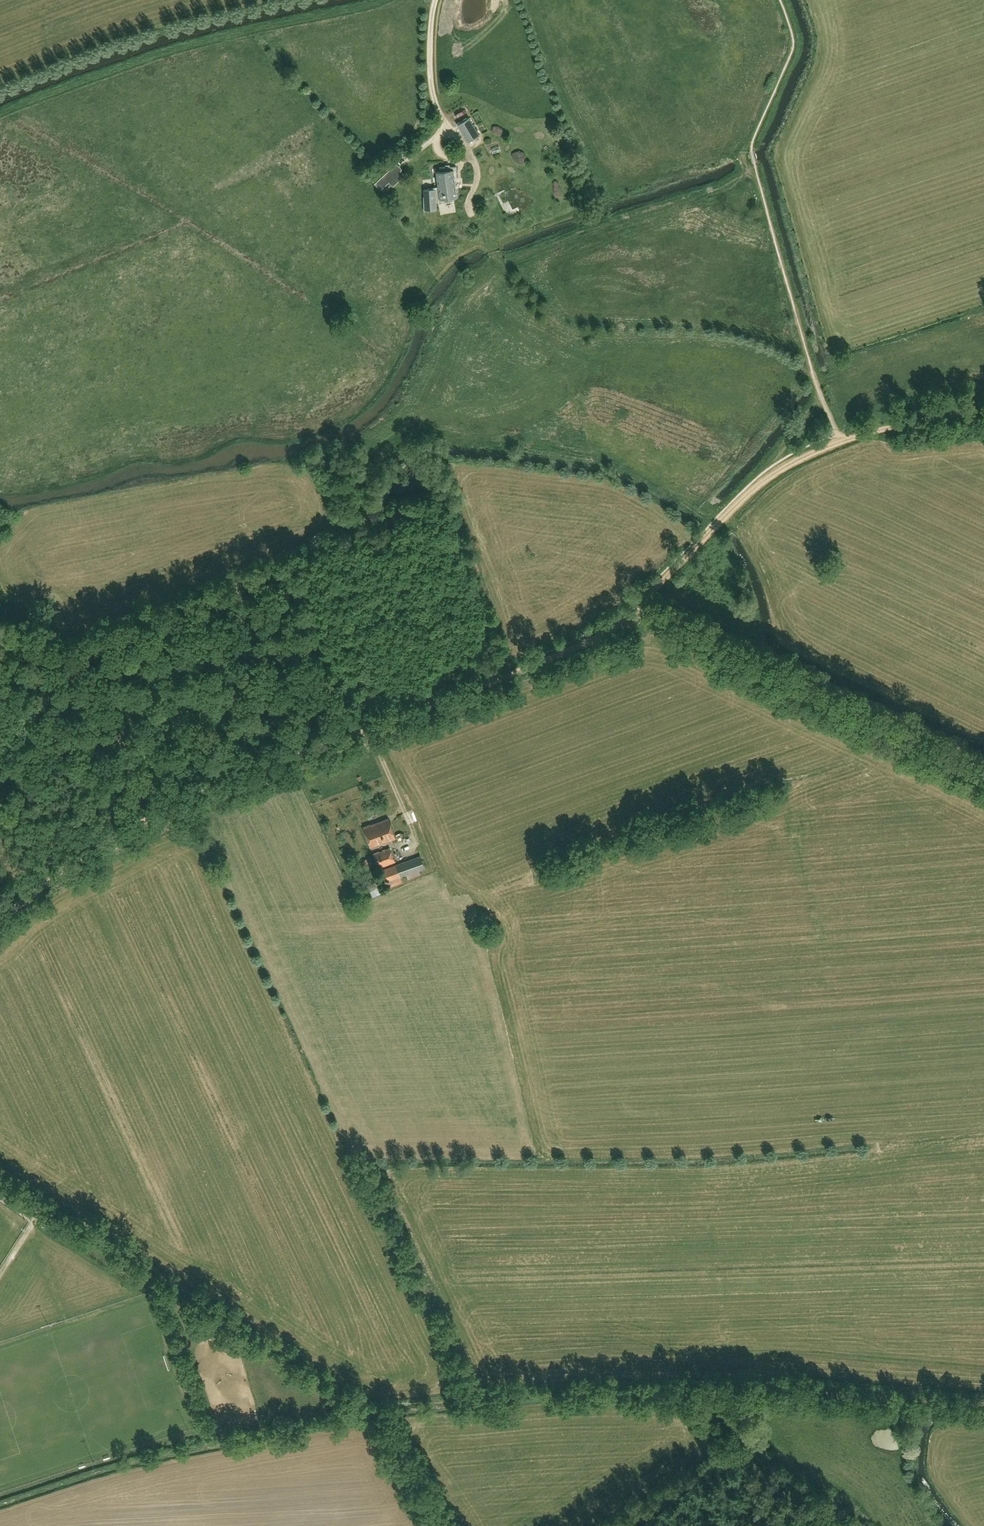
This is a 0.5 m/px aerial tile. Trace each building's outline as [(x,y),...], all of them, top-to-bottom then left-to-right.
[(469,117),(468,118),(467,117),(456,124),(463,136),(465,135),(469,142),(480,135),(469,117)] [(470,150),(481,142),(478,137),(467,145),(470,150)] [(390,157),(369,169),(373,176),(380,172),(383,177),(397,169),(390,157)] [(505,161),(501,164),(506,172),(510,170),(505,161)] [(455,182),(457,182),(456,167),(440,167),(440,168),(438,169),(439,172),(437,172),(436,169),(432,169),(435,187),(428,189),(424,189),(424,197),(423,197),(424,211),(434,210),(437,210),(436,202),(454,199),(453,198),(458,197),(455,182)] [(500,671),(491,674),(493,679),(502,675),(500,671)] [(371,824),(364,827),(372,846),(396,838),(389,819),(371,825),(371,824)] [(390,847),(374,854),(379,867),(395,861),(390,847)] [(420,870),(426,868),(421,855),(382,869),(389,887),(403,882),(401,877),(407,875),(408,879),(421,874),(420,870)] [(373,897),(384,892),(379,880),(368,885),(373,897)]
